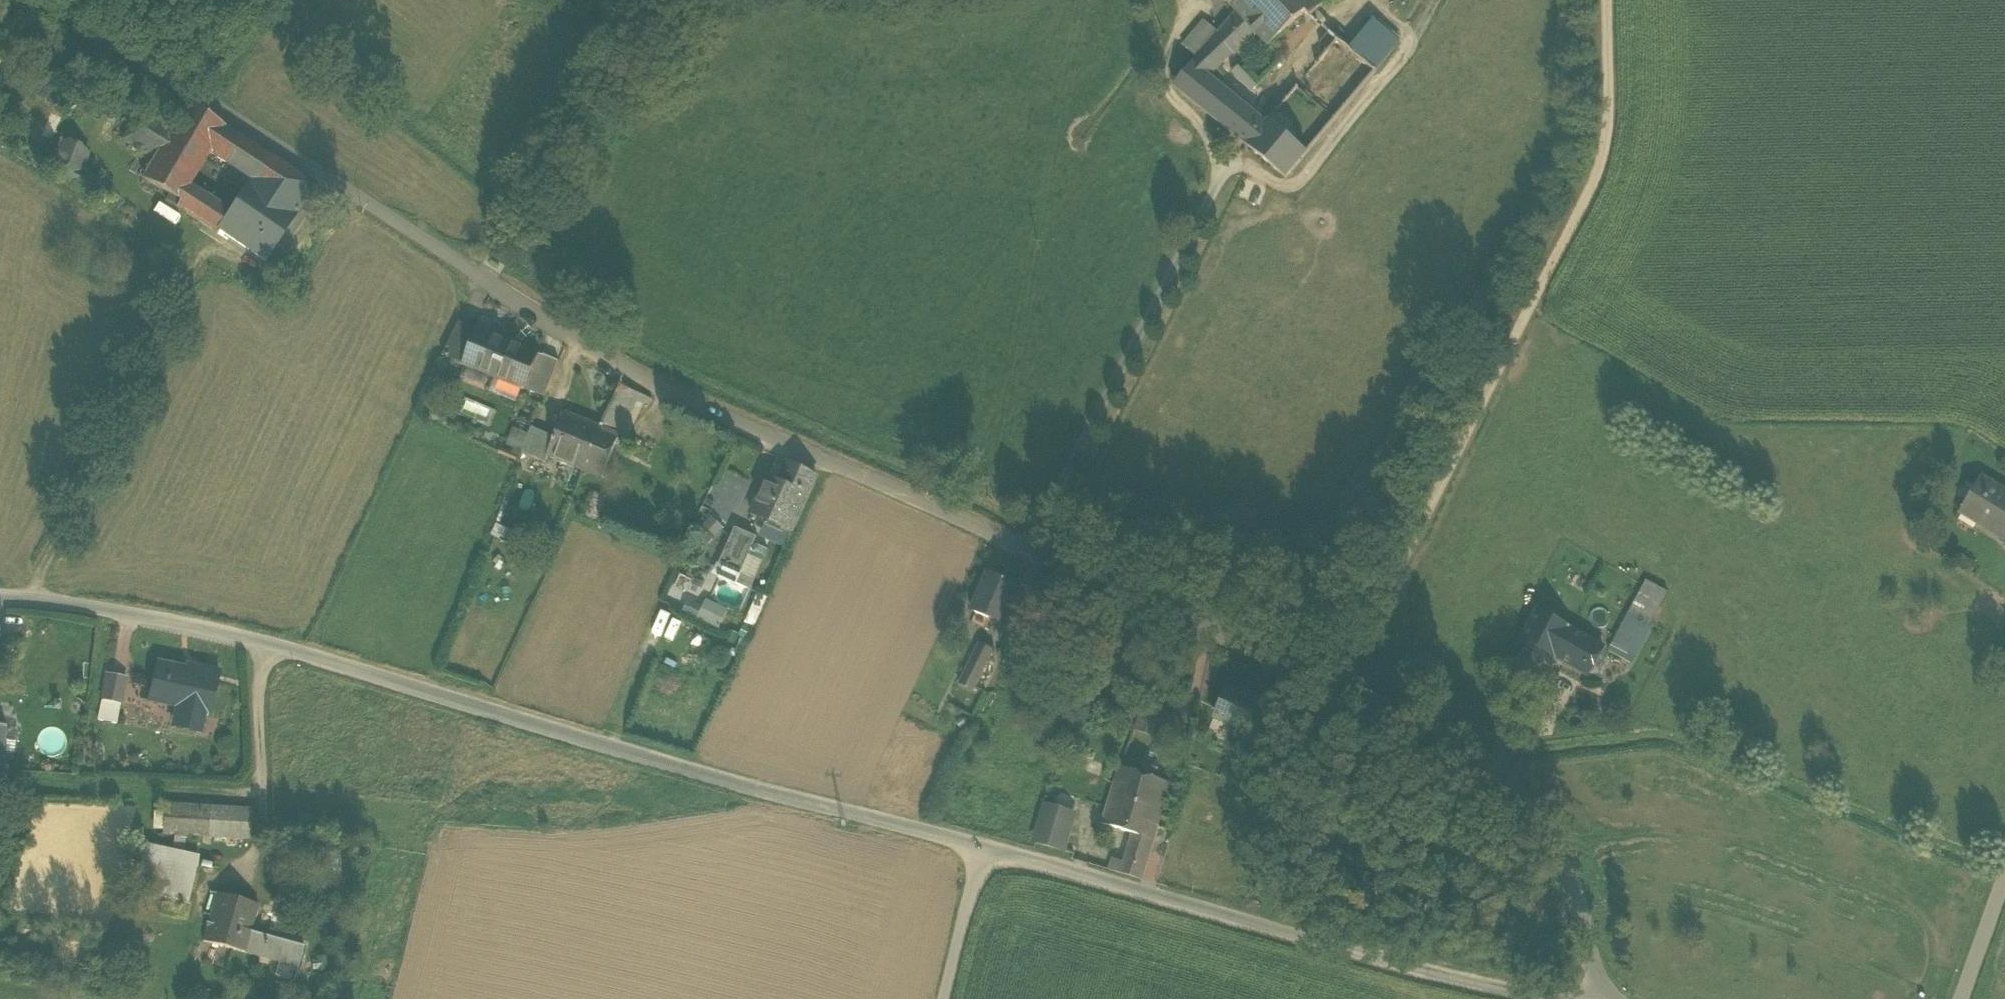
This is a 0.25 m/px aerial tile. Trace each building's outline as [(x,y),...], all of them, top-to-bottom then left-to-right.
[(1305,13),(1293,0),(1236,0),(1229,6),(1236,12),(1255,33),(1268,47),(1305,13)] [(1305,13),(1309,18),(1324,4),(1320,0),(1293,0),(1305,13)] [(1197,58),(1193,63),(1206,74),(1255,33),(1236,12),(1219,33),(1197,58)] [(1183,46),(1197,58),(1219,33),(1204,20),(1183,46)] [(1378,24),(1354,53),(1375,70),(1399,42),(1378,24)] [(1174,86),(1248,147),(1265,122),(1206,74),(1193,63),(1174,86)] [(189,184),(209,152),(224,126),(188,102),(187,104),(186,103),(173,127),(142,108),(122,140),(154,159),(143,178),(180,200),(189,184)] [(1285,177),(1306,152),(1267,121),(1265,122),(1248,147),(1285,177)] [(267,154),(224,126),(209,152),(251,179),(267,154)] [(61,138),(55,154),(83,169),(90,150),(61,138)] [(112,186),(83,169),(55,154),(45,171),(102,204),(112,186)] [(315,185),(267,154),(251,179),(248,184),(296,214),(314,186),(314,187),(315,185)] [(219,202),(189,184),(180,200),(177,207),(204,224),(219,202)] [(248,184),(231,210),(216,232),(218,233),(219,230),(265,261),(296,214),(248,184)] [(204,224),(216,232),(231,210),(219,202),(204,224)] [(447,345),(467,353),(477,329),(458,321),(447,345)] [(462,363),(494,376),(508,341),(477,329),(467,353),(462,363)] [(539,354),(508,341),(494,376),(525,389),(531,374),(539,354)] [(443,355),(462,363),(467,353),(447,345),(443,355)] [(535,376),(543,356),(539,354),(531,374),(535,376)] [(535,376),(550,382),(558,361),(543,355),(543,356),(535,376)] [(531,374),(525,389),(543,396),(550,382),(535,376),(531,374)] [(609,406),(600,426),(582,469),(587,471),(602,478),(620,434),(636,400),(649,406),(652,401),(621,385),(620,385),(610,407),(609,406)] [(548,456),(582,469),(600,426),(565,412),(555,437),(547,455),(548,456)] [(522,450),(546,460),(548,456),(547,455),(555,437),(531,426),(521,450),(522,450)] [(751,515),(789,532),(816,473),(789,461),(780,481),(768,476),(751,515)] [(2004,540),(2004,538),(2004,494),(1981,479),(1960,513),(1980,525),(1981,523),(2004,536),(2003,539),(2004,540)] [(584,513),(595,517),(603,499),(592,494),(584,513)] [(700,527),(712,540),(722,530),(709,517),(700,527)] [(719,563),(741,573),(757,537),(735,527),(719,563)] [(972,610),(1002,623),(1018,586),(988,573),(972,610)] [(1608,650),(1629,662),(1667,591),(1646,580),(1608,650)] [(758,617),(766,594),(755,590),(748,614),(758,617)] [(696,611),(720,621),(726,606),(702,596),(696,611)] [(1535,645),(1555,656),(1569,629),(1535,610),(1521,637),(1535,645)] [(1570,628),(1569,629),(1555,656),(1555,657),(1587,675),(1603,647),(1570,628)] [(1512,653),(1527,661),(1535,645),(1521,637),(1512,653)] [(960,685),(973,691),(993,650),(980,644),(960,685)] [(173,726),(202,732),(206,712),(209,713),(219,671),(199,667),(197,675),(186,672),(187,668),(158,662),(157,664),(149,700),(178,706),(173,726)] [(102,700),(120,704),(124,681),(125,681),(125,678),(107,674),(102,700)] [(1214,717),(1248,732),(1248,731),(1262,699),(1243,691),(1242,693),(1227,686),(1214,717)] [(98,719),(116,723),(120,704),(102,700),(98,719)] [(1119,767),(1114,781),(1129,787),(1125,800),(1148,807),(1143,821),(1157,825),(1170,784),(1153,778),(1156,768),(1139,762),(1135,772),(1119,767)] [(1141,879),(1157,825),(1143,821),(1148,807),(1125,800),(1129,787),(1114,781),(1102,823),(1132,833),(1124,862),(1113,858),(1109,869),(1141,879)] [(164,834),(249,840),(251,809),(165,804),(164,834)] [(1072,812),(1047,804),(1035,842),(1061,850),(1072,812)] [(138,892),(155,896),(188,903),(199,857),(186,854),(187,848),(182,848),(181,853),(148,845),(138,892)] [(204,940),(297,966),(303,946),(269,937),(268,942),(253,937),(254,936),(248,935),(257,905),(217,894),(204,940)]
